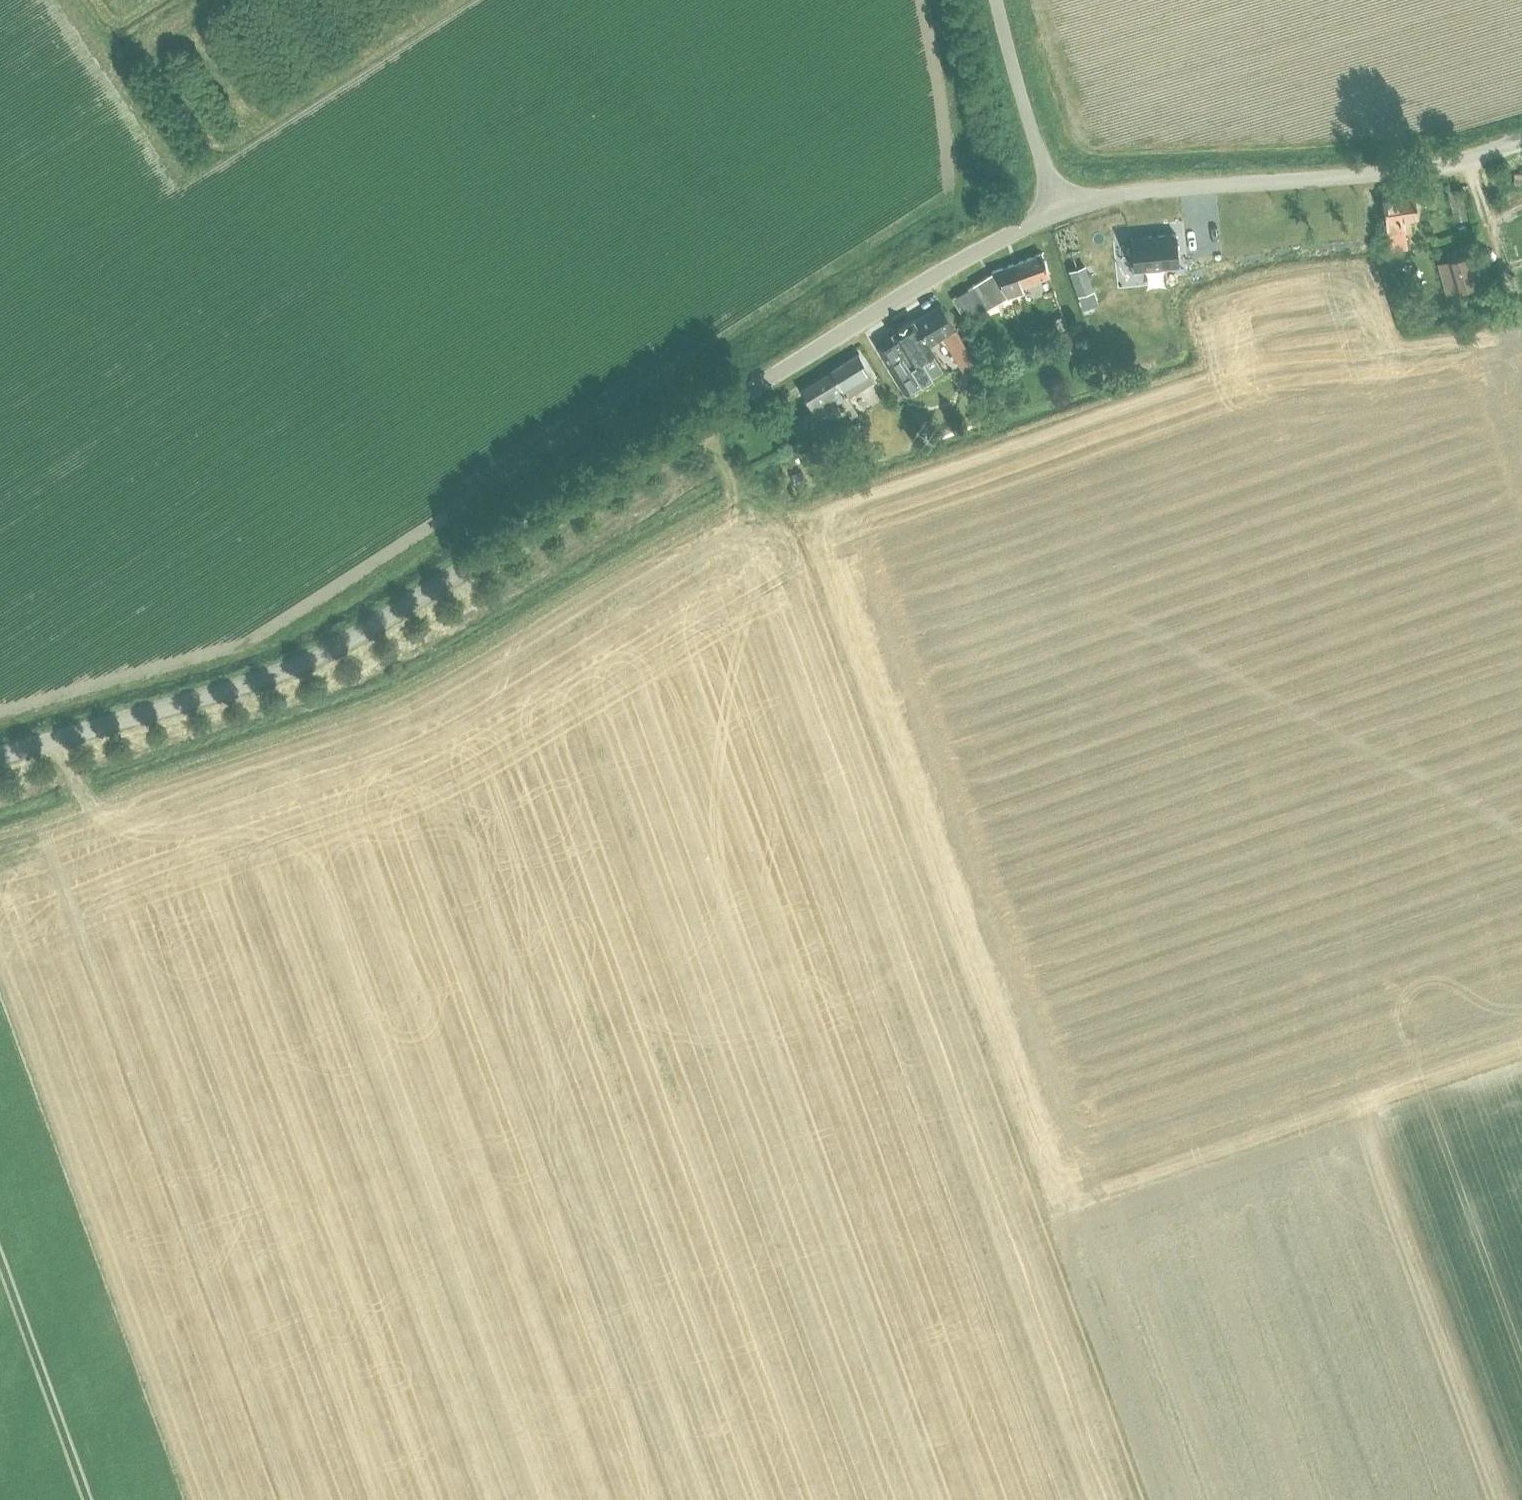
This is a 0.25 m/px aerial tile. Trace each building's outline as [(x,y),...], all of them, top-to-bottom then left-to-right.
[(1465,207),(1462,188),(1450,190),(1454,219),(1467,218),(1465,207)] [(1383,200),(1390,249),(1406,246),(1404,230),(1411,229),(1409,216),(1418,215),(1415,195),(1383,200)] [(1178,264),(1175,232),(1130,236),(1133,268),(1178,264)] [(1438,263),(1447,292),(1476,284),(1466,247),(1446,253),(1447,253),(1449,260),(1438,263)] [(1014,263),(1022,284),(1048,274),(1049,273),(1049,272),(1041,252),(1014,263)] [(1009,295),(1023,289),(1021,285),(1022,284),(1014,263),(993,272),(994,274),(973,285),(986,309),(1009,296),(1009,295)] [(1083,264),(1069,269),(1078,294),(1092,288),(1083,264)] [(982,310),(968,289),(956,296),(970,317),(982,310)] [(929,341),(941,334),(958,362),(972,354),(941,303),(894,331),(895,332),(877,342),(894,371),(897,369),(902,376),(898,378),(906,390),(924,380),(927,380),(931,377),(932,375),(934,374),(923,357),(934,350),(929,341)] [(1070,331),(1057,336),(1065,354),(1078,349),(1070,331)] [(860,352),(831,371),(847,397),(876,378),(860,352)] [(847,397),(831,371),(801,389),(818,415),(847,397)] [(810,450),(799,454),(804,468),(815,463),(810,450)] [(801,472),(791,476),(797,489),(807,485),(801,472)]
